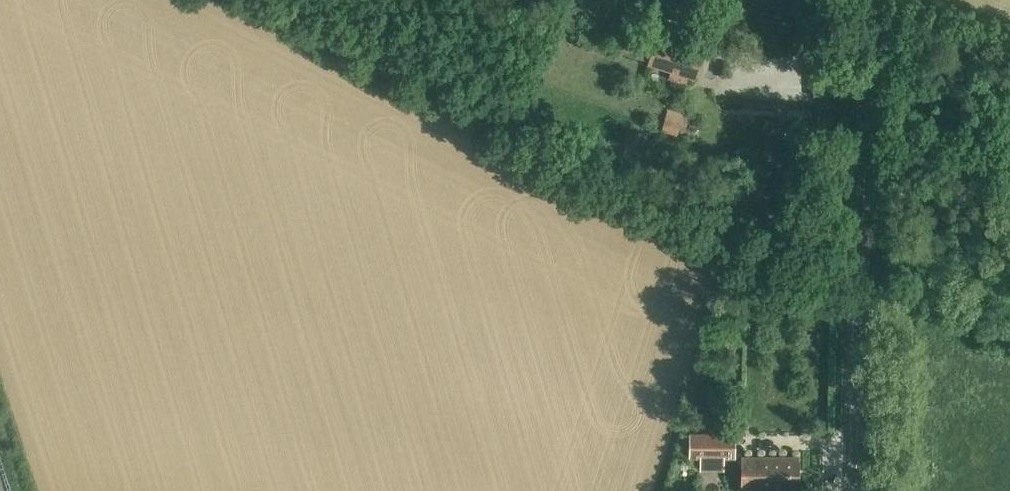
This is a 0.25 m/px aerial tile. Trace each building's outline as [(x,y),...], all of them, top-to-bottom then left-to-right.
[(702,53),(688,49),(691,39),(661,29),(650,63),(683,74),(681,81),(692,85),(702,53)] [(686,125),(689,116),(670,108),(663,131),(677,134),(680,123),(686,125)] [(736,456),(736,434),(690,434),(691,456),(701,456),(701,470),(725,470),(725,456),(736,456)] [(741,457),(741,489),(771,489),(771,490),(789,490),(789,489),(799,489),(800,457),(741,457)]
